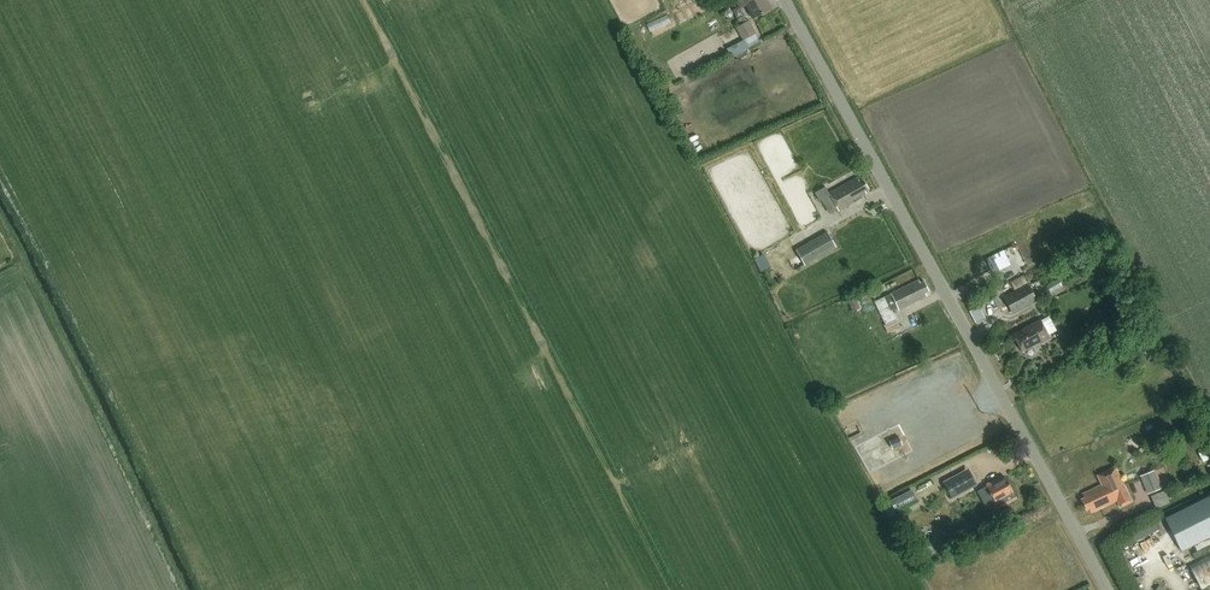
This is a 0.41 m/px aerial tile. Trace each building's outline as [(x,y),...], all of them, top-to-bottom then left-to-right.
[(769,2),(768,0),(745,0),(753,17),(772,7),(769,2)] [(667,15),(647,25),(650,32),(670,23),(667,15)] [(749,20),(735,27),(743,40),(756,33),(749,20)] [(857,177),(829,193),(830,195),(839,211),(862,198),(861,197),(866,194),(865,192),(868,190),(863,180),(860,182),(857,177)] [(825,187),(815,193),(820,201),(830,195),(829,193),(825,187)] [(805,266),(837,247),(828,232),(796,250),(805,266)] [(1003,250),(985,259),(993,274),(1011,265),(1003,250)] [(763,254),(754,259),(762,272),(770,267),(763,254)] [(1112,269),(1100,275),(1104,284),(1116,278),(1112,269)] [(1058,279),(1046,286),(1050,293),(1063,286),(1058,279)] [(919,281),(886,297),(892,310),(898,307),(899,310),(927,296),(926,293),(929,291),(925,282),(921,284),(919,281)] [(1029,285),(1004,298),(1013,314),(1037,301),(1029,285)] [(870,290),(848,300),(854,312),(871,304),(874,302),(876,301),(870,290)] [(876,301),(874,302),(888,333),(900,327),(896,319),(892,310),(886,297),(876,301)] [(977,321),(987,317),(982,304),(972,309),(977,321)] [(1049,316),(1040,321),(1048,335),(1056,330),(1049,316)] [(1039,344),(1050,339),(1048,335),(1040,321),(1014,335),(1023,351),(1038,343),(1039,344)] [(898,437),(889,442),(893,450),(902,445),(898,437)] [(1093,512),(1117,501),(1120,507),(1131,502),(1115,467),(1097,476),(1102,485),(1084,494),(1086,498),(1083,499),(1088,510),(1091,508),(1093,512)] [(1152,470),(1139,476),(1146,494),(1148,493),(1149,496),(1159,492),(1157,489),(1160,488),(1152,470)] [(964,471),(943,481),(952,499),(973,488),(964,471)] [(1014,492),(1005,477),(999,481),(998,479),(986,485),(994,501),(992,502),(997,510),(1016,499),(1013,493),(1014,492)] [(911,490),(890,501),(895,511),(917,500),(911,490)] [(1165,518),(1181,552),(1209,537),(1209,495),(1165,518)] [(1154,519),(1127,532),(1133,543),(1159,530),(1154,519)] [(930,540),(920,547),(927,559),(936,553),(934,550),(936,548),(930,540)] [(1190,568),(1200,589),(1209,584),(1209,558),(1190,568)]
